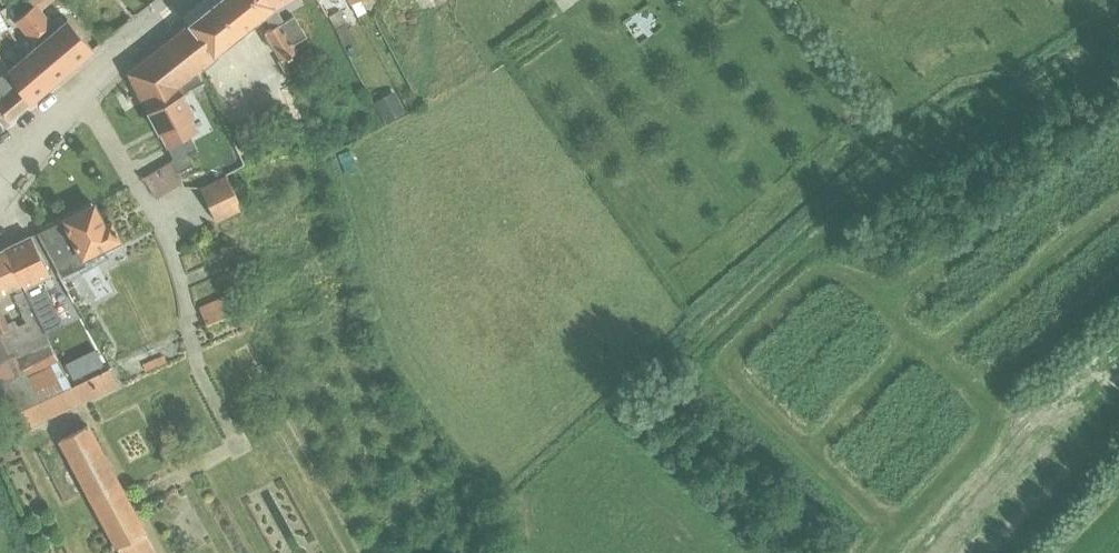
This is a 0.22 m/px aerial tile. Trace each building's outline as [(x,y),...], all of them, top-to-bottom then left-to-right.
[(26,12),(73,66),(96,48),(69,15),(65,18),(61,12),(52,19),(42,7),(50,0),(37,0),(39,2),(26,12)] [(274,0),(219,0),(129,71),(149,110),(185,93),(206,79),(201,70),(266,14),(273,26),(266,30),(281,56),(279,60),(289,77),(299,73),(303,71),(293,52),(312,40),(295,13),(285,19),(282,13),(276,3),(274,0)] [(276,3),(282,13),(304,2),(303,0),(274,0),(276,3)] [(359,15),(368,9),(363,0),(350,0),(359,15)] [(317,25),(328,18),(319,3),(308,10),(317,25)] [(341,9),(331,15),(347,47),(357,40),(341,9)] [(0,10),(0,31),(9,25),(0,10)] [(52,84),(73,66),(26,12),(16,20),(37,44),(29,51),(52,84)] [(10,68),(30,101),(52,84),(29,51),(24,47),(13,56),(17,61),(10,68)] [(30,101),(10,68),(0,52),(0,92),(1,95),(0,95),(0,105),(10,119),(30,101)] [(395,89),(376,100),(387,121),(406,111),(395,89)] [(185,93),(149,110),(168,145),(173,155),(195,144),(189,134),(200,128),(193,116),(196,114),(185,93)] [(10,119),(0,105),(0,125),(3,123),(1,118),(5,116),(9,120),(10,119)] [(339,136),(319,145),(323,155),(330,152),(344,146),(339,136)] [(174,157),(172,158),(179,171),(194,162),(188,153),(198,148),(195,144),(173,155),(174,157)] [(179,171),(172,158),(144,175),(157,197),(183,180),(179,171)] [(228,174),(201,186),(218,220),(244,208),(228,174)] [(96,203),(39,231),(66,280),(109,256),(107,252),(123,243),(122,241),(125,239),(114,216),(105,221),(96,203)] [(31,235),(3,248),(47,334),(66,324),(43,280),(51,275),(31,235)] [(14,414),(73,386),(47,335),(47,334),(3,248),(0,250),(0,387),(14,414)] [(75,283),(70,286),(77,300),(83,297),(75,283)] [(229,292),(200,306),(209,326),(238,312),(229,292)] [(73,386),(14,414),(22,430),(118,383),(111,367),(73,386)] [(59,440),(117,548),(118,547),(122,552),(158,552),(147,532),(149,531),(90,423),(59,440)]
